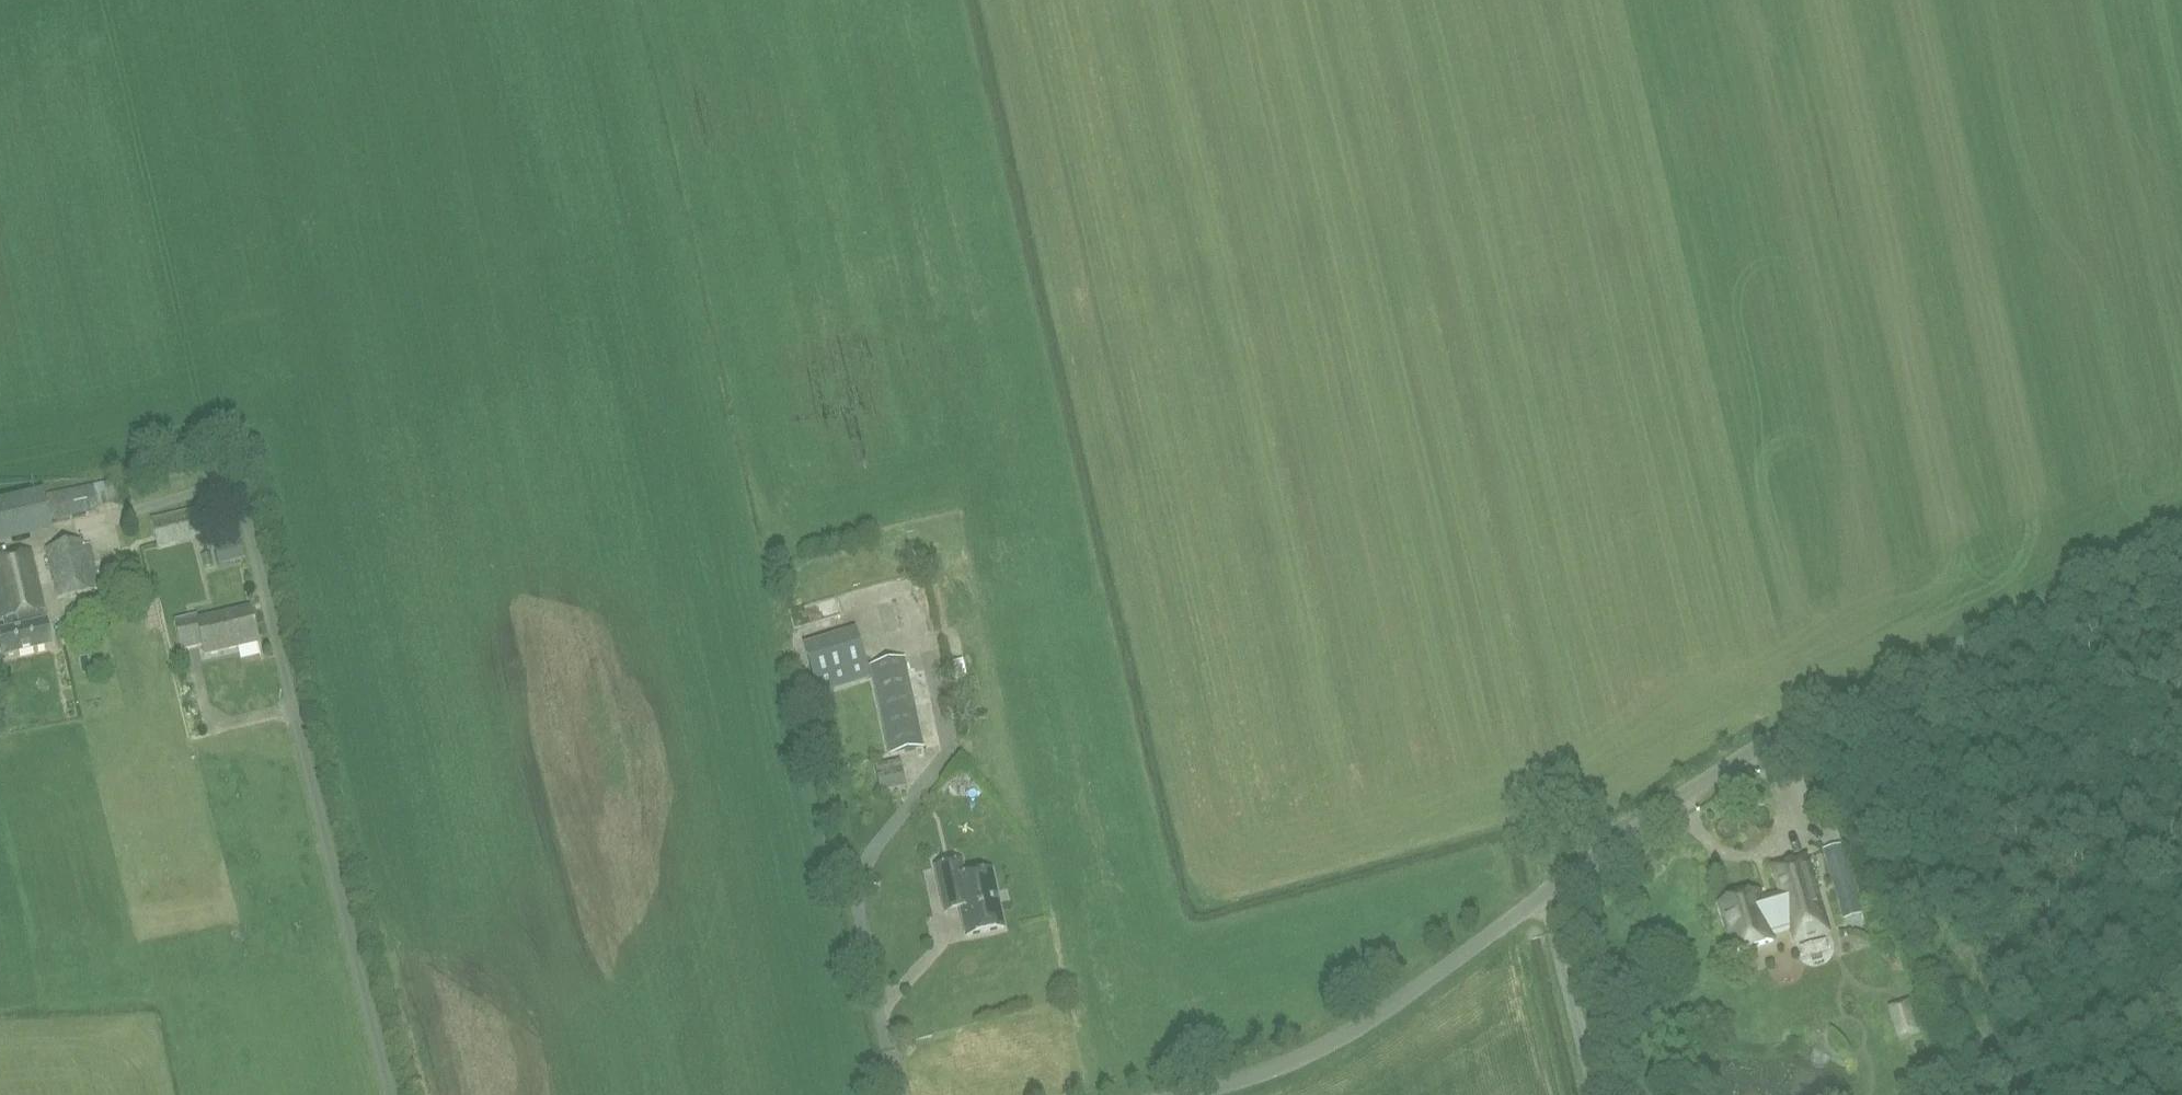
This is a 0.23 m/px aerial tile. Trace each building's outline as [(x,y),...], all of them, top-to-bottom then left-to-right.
[(0,502),(0,547),(53,534),(51,524),(98,513),(92,484),(44,495),(43,492),(0,502)] [(198,508),(151,519),(157,548),(204,538),(198,508)] [(56,600),(101,589),(90,544),(85,545),(84,541),(45,550),(56,600)] [(218,567),(245,560),(240,541),(213,548),(218,567)] [(53,647),(32,552),(0,559),(0,621),(0,622),(3,621),(6,632),(0,633),(0,644),(3,658),(53,647)] [(833,602),(799,607),(800,620),(834,615),(833,602)] [(249,609),(198,621),(197,617),(175,622),(182,651),(203,646),(205,656),(257,643),(249,609)] [(855,631),(805,646),(819,692),(869,677),(855,631)] [(906,658),(870,665),(872,678),(881,715),(883,726),(888,747),(889,757),(926,748),(906,658)] [(1783,896),(1762,902),(1759,892),(1721,903),(1735,952),(1773,941),(1771,932),(1792,927),(1796,942),(1828,933),(1806,857),(1775,866),(1783,896)] [(942,896),(957,893),(967,936),(1005,928),(992,871),(965,877),(962,862),(936,867),(942,896)] [(1831,878),(1838,901),(1856,895),(1850,872),(1831,878)] [(1793,948),(1800,967),(1828,956),(1820,937),(1793,948)]
